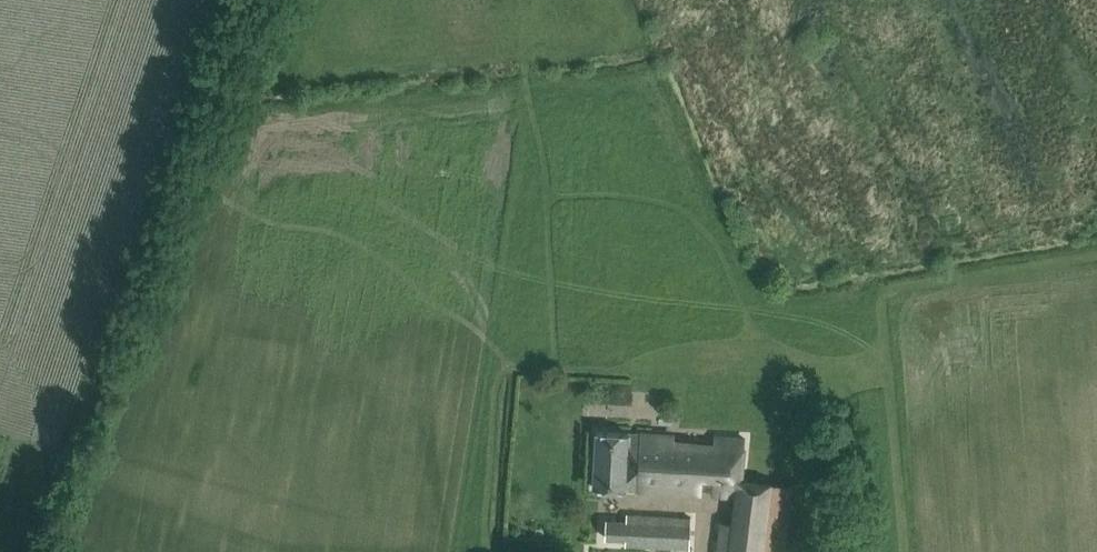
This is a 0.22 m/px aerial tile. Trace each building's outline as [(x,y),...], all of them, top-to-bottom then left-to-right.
[(596,430),(592,487),(713,494),(706,551),(784,551),(792,484),(742,478),(744,434),(652,430),(652,433),(635,432),(635,433),(596,430)] [(689,551),(690,510),(626,508),(626,520),(608,520),(608,538),(625,539),(625,549),(689,551)]
